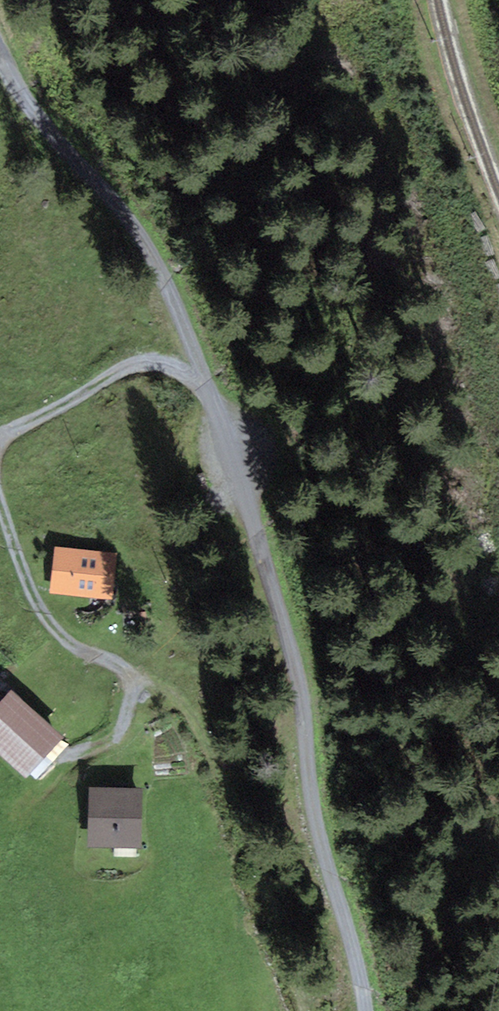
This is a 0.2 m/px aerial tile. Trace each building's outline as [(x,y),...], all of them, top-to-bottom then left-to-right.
[(118,554),(54,547),(49,593),(113,599),(118,554)] [(12,690),(0,702),(0,754),(25,777),(63,737),(12,690)] [(142,788),(89,787),(88,847),(141,848),(142,788)]
